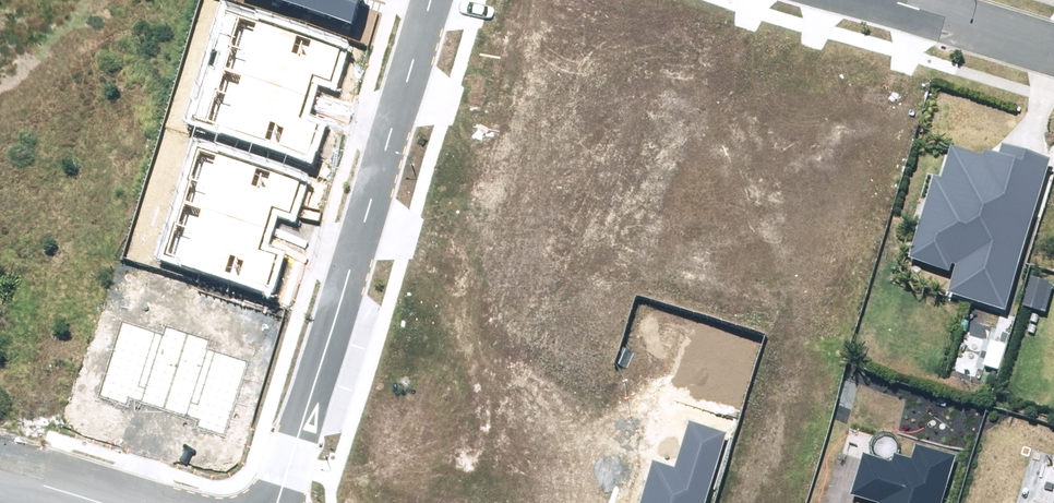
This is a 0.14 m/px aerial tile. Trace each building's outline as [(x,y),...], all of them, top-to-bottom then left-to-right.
[(351,23),(359,0),(282,0),(351,23)] [(226,130),(307,157),(320,121),(301,115),(314,77),(331,82),(343,46),(255,16),(253,20),(227,12),(215,47),(229,52),(216,90),(203,86),(190,123),(224,134),(226,130)] [(191,260),(272,287),(285,251),(266,245),(279,207),(296,212),(308,176),(220,146),(219,150),(193,142),(181,177),(194,182),(181,220),(168,216),(155,253),(189,264),(191,260)] [(947,291),(1006,309),(1052,158),(1002,143),(999,154),(984,150),(982,154),(952,145),(942,178),(932,175),(907,256),(950,269),(952,262),(956,263),(947,291)] [(1023,305),(1045,311),(1053,282),(1031,276),(1023,305)] [(726,433),(688,421),(675,466),(653,459),(639,502),(704,502),(726,433)] [(954,454),(915,442),(911,457),(894,452),(892,461),(864,452),(851,495),(878,502),(939,502),(954,454)]
